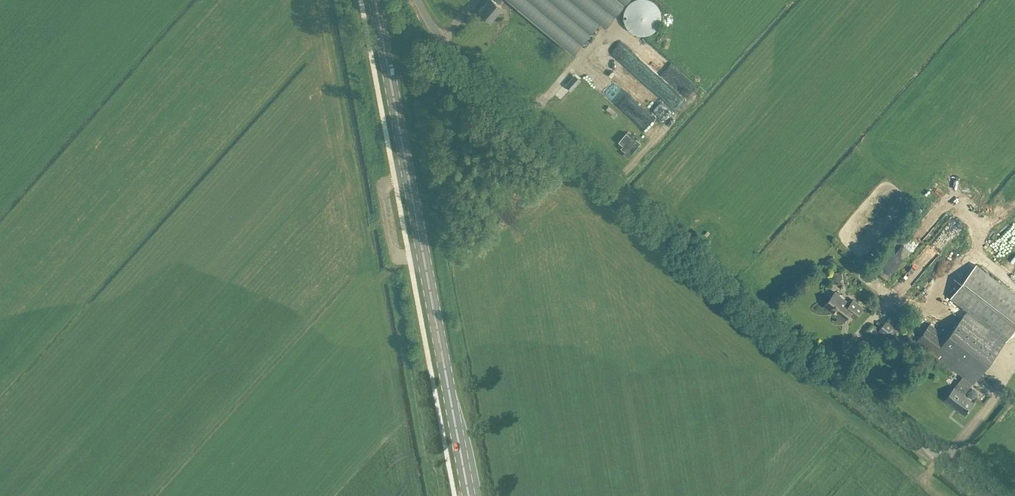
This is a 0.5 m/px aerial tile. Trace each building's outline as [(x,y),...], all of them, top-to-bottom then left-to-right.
[(502,6),(495,0),(488,0),(479,10),(490,20),(502,6)] [(573,52),(599,21),(604,25),(625,0),(511,0),(573,52)] [(626,11),(624,15),(624,19),(625,23),(627,27),(630,31),(634,34),(639,36),(644,36),(649,35),(653,33),(657,29),(659,25),(661,20),(661,15),(659,10),(656,6),(653,2),(648,0),(647,0),(638,0),(634,2),(630,5),(627,8),(626,10),(626,11)] [(639,80),(650,69),(616,37),(606,48),(617,58),(606,70),(644,105),(653,95),(639,82),(640,81),(639,80)] [(652,73),(643,85),(673,109),(683,98),(652,73)] [(684,96),(696,88),(690,80),(678,88),(684,96)] [(954,252),(949,257),(954,261),(959,256),(954,252)] [(880,264),(887,272),(901,261),(895,253),(880,264)] [(991,330),(966,311),(947,336),(930,323),(917,340),(963,375),(954,387),(944,399),(964,414),(974,402),(963,395),(973,383),(1014,328),(1014,294),(976,264),(951,297),(992,328),(991,330)] [(824,305),(844,321),(849,313),(855,318),(863,307),(853,299),(850,303),(835,291),(824,305)] [(908,337),(886,320),(877,332),(883,337),(885,336),(900,347),(908,337)] [(869,322),(864,327),(871,334),(876,329),(869,322)]
